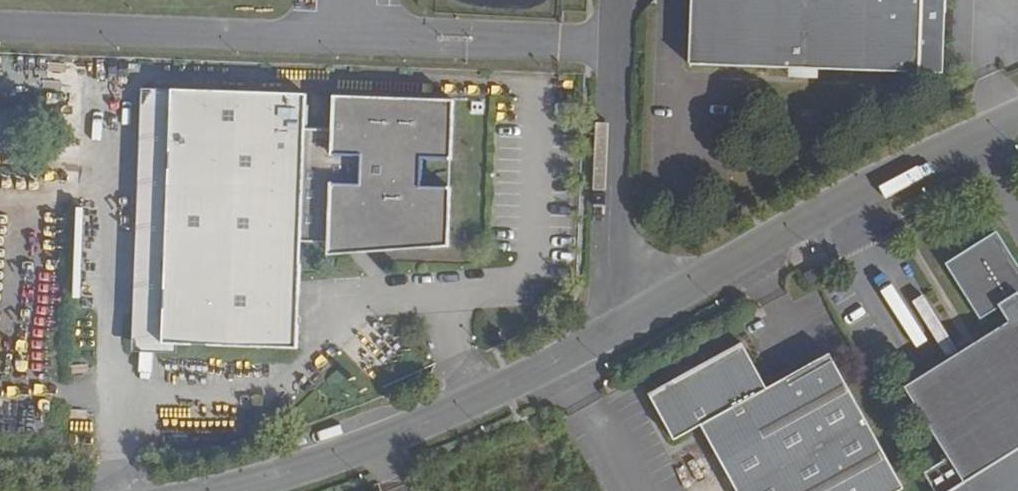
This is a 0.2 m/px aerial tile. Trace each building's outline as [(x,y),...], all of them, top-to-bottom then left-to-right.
[(920,73),(922,13),(922,0),(691,0),(689,65),(920,73)] [(922,13),(946,14),(946,0),(922,0),(922,13)] [(944,74),(946,14),(922,13),(920,73),(944,74)] [(161,376),(171,91),(141,90),(131,383),(176,384),(176,376),(161,376)] [(451,160),(453,101),(333,97),(332,130),(305,130),(306,96),(171,91),(161,376),(296,380),(301,243),(448,248),(450,189),(421,188),(422,159),(451,160)] [(953,262),(952,269),(981,316),(998,305),(1009,322),(907,386),(967,482),(951,490),(1017,490),(1017,300),(1015,294),(1017,292),(1017,271),(998,239),(991,238),(953,262)] [(329,268),(448,248),(329,244),(329,268)] [(820,267),(805,275),(809,283),(825,275),(820,267)] [(648,395),(673,440),(701,425),(737,490),(900,490),(904,489),(830,354),(767,388),(742,343),(648,395)]
